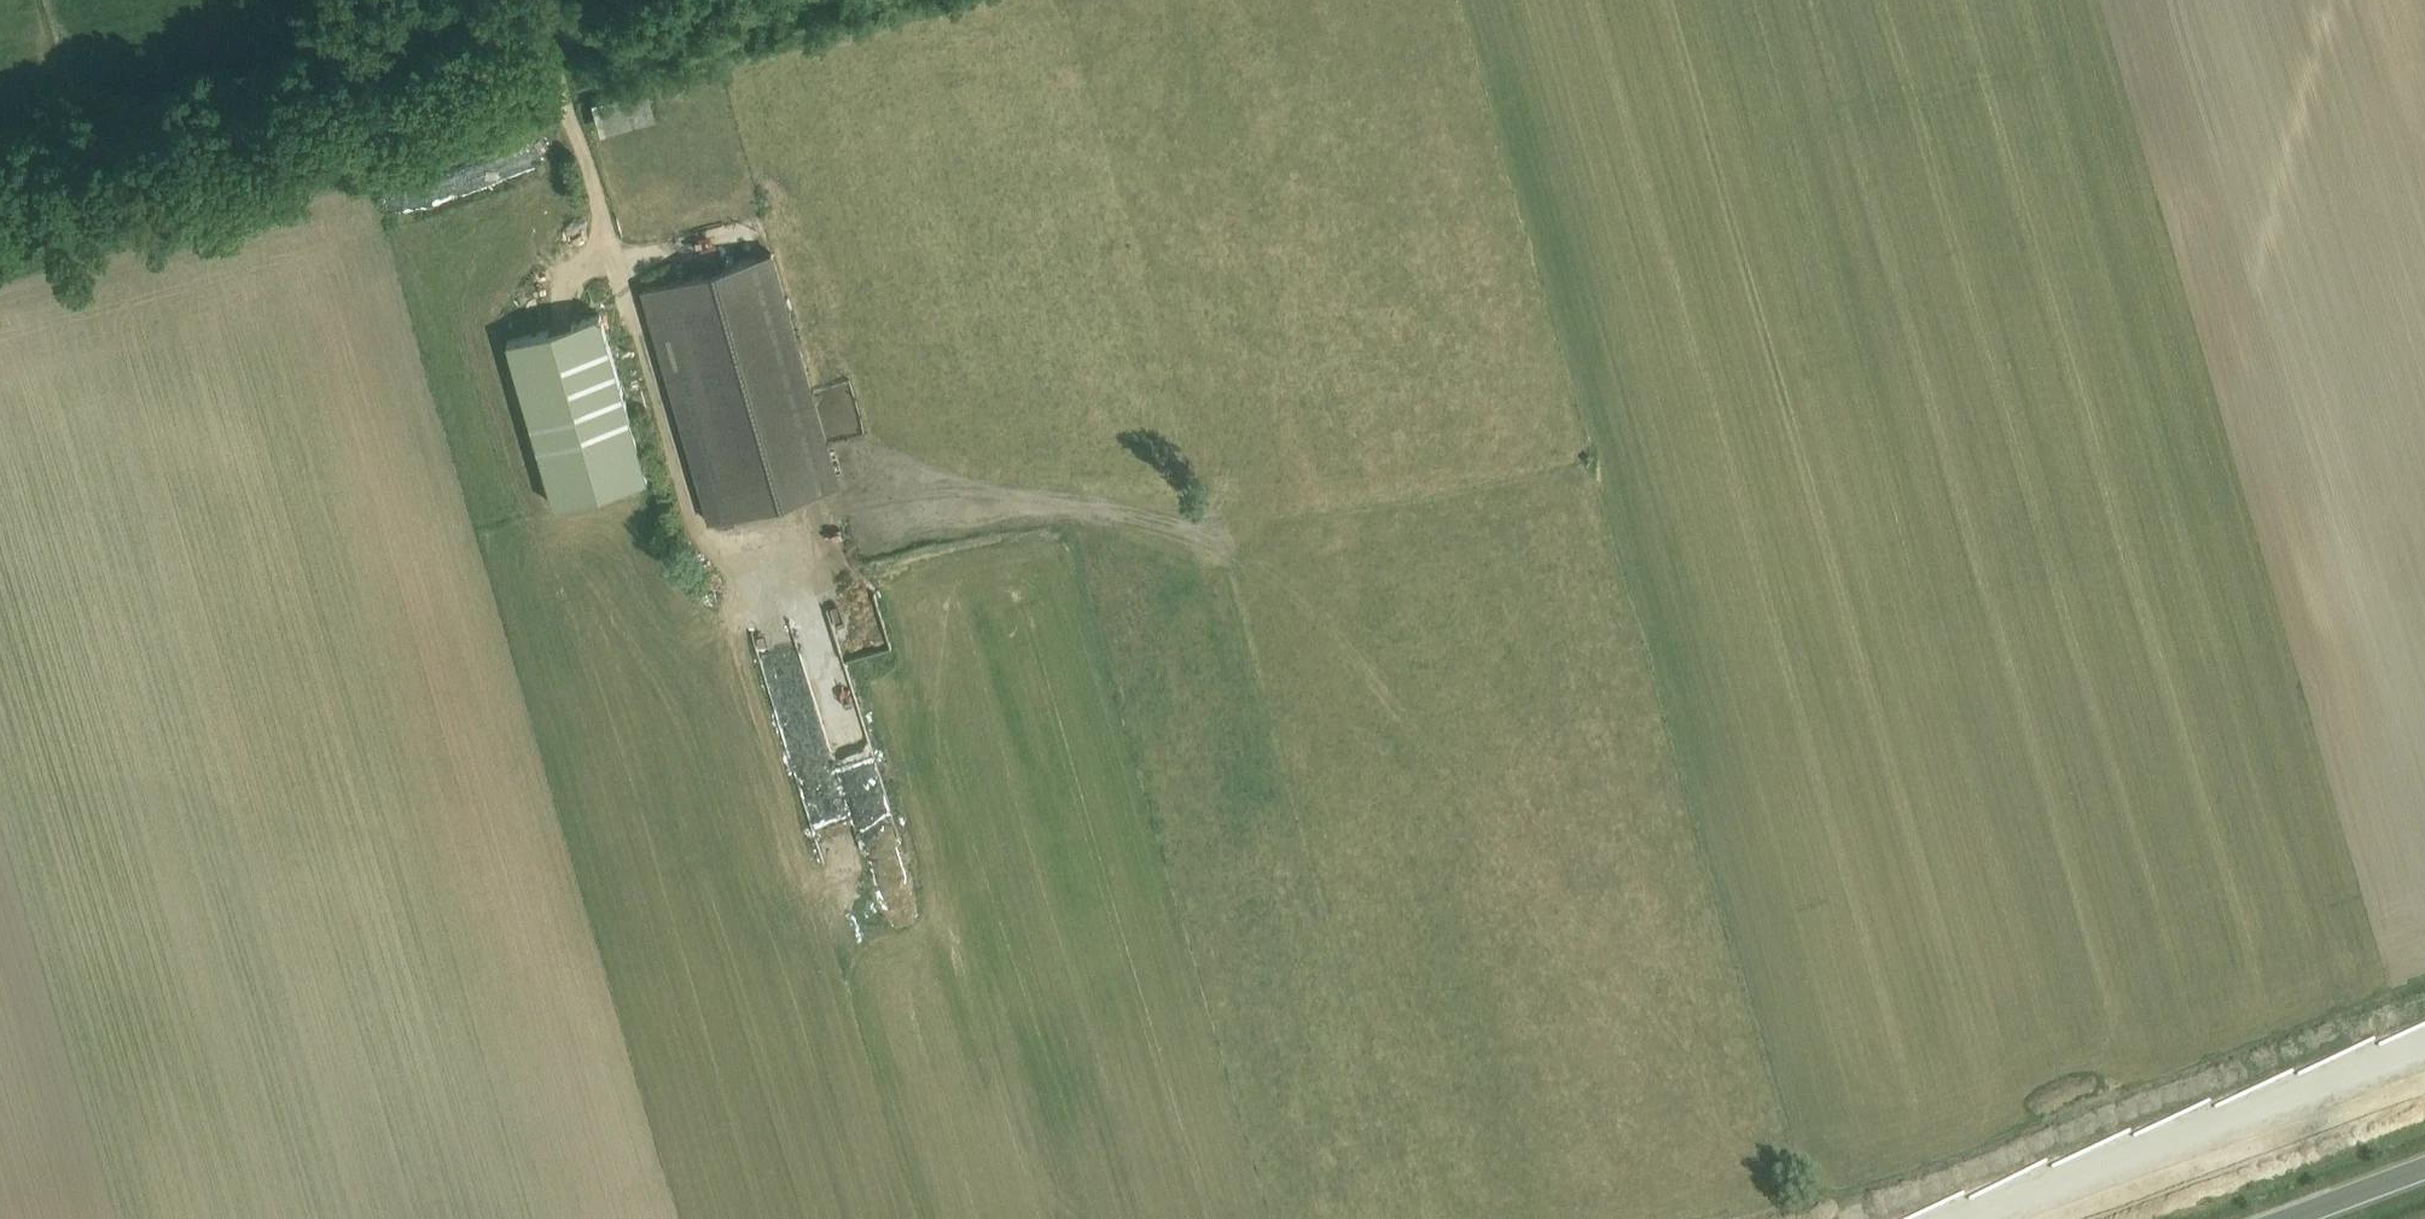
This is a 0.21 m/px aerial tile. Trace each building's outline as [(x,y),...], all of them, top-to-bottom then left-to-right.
[(649,86),(596,101),(605,133),(658,118),(649,86)] [(773,252),(641,290),(709,525),(842,486),(773,252)] [(601,315),(506,342),(555,506),(649,478),(601,315)]
